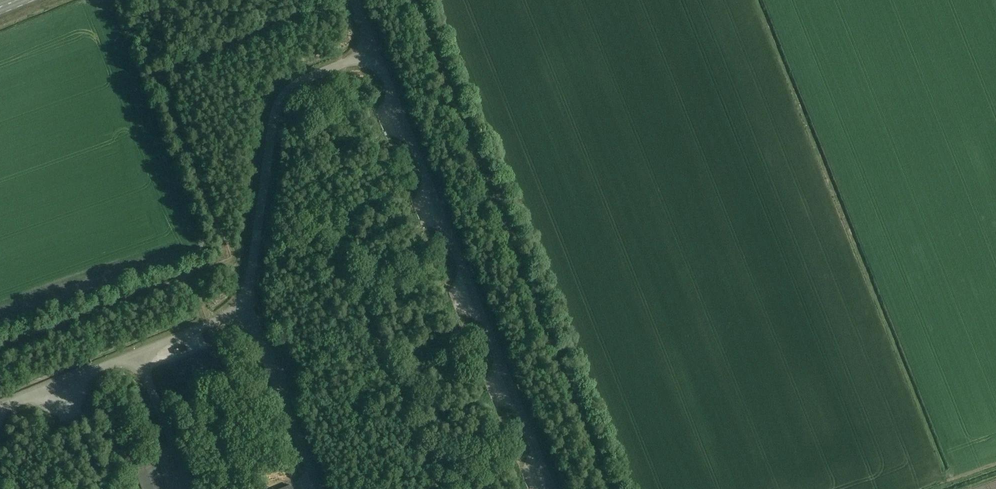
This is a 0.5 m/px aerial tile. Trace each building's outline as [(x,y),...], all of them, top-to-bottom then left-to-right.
[(0,461),(0,488),(11,488),(0,461)] [(500,488),(528,488),(524,479),(500,488)]
